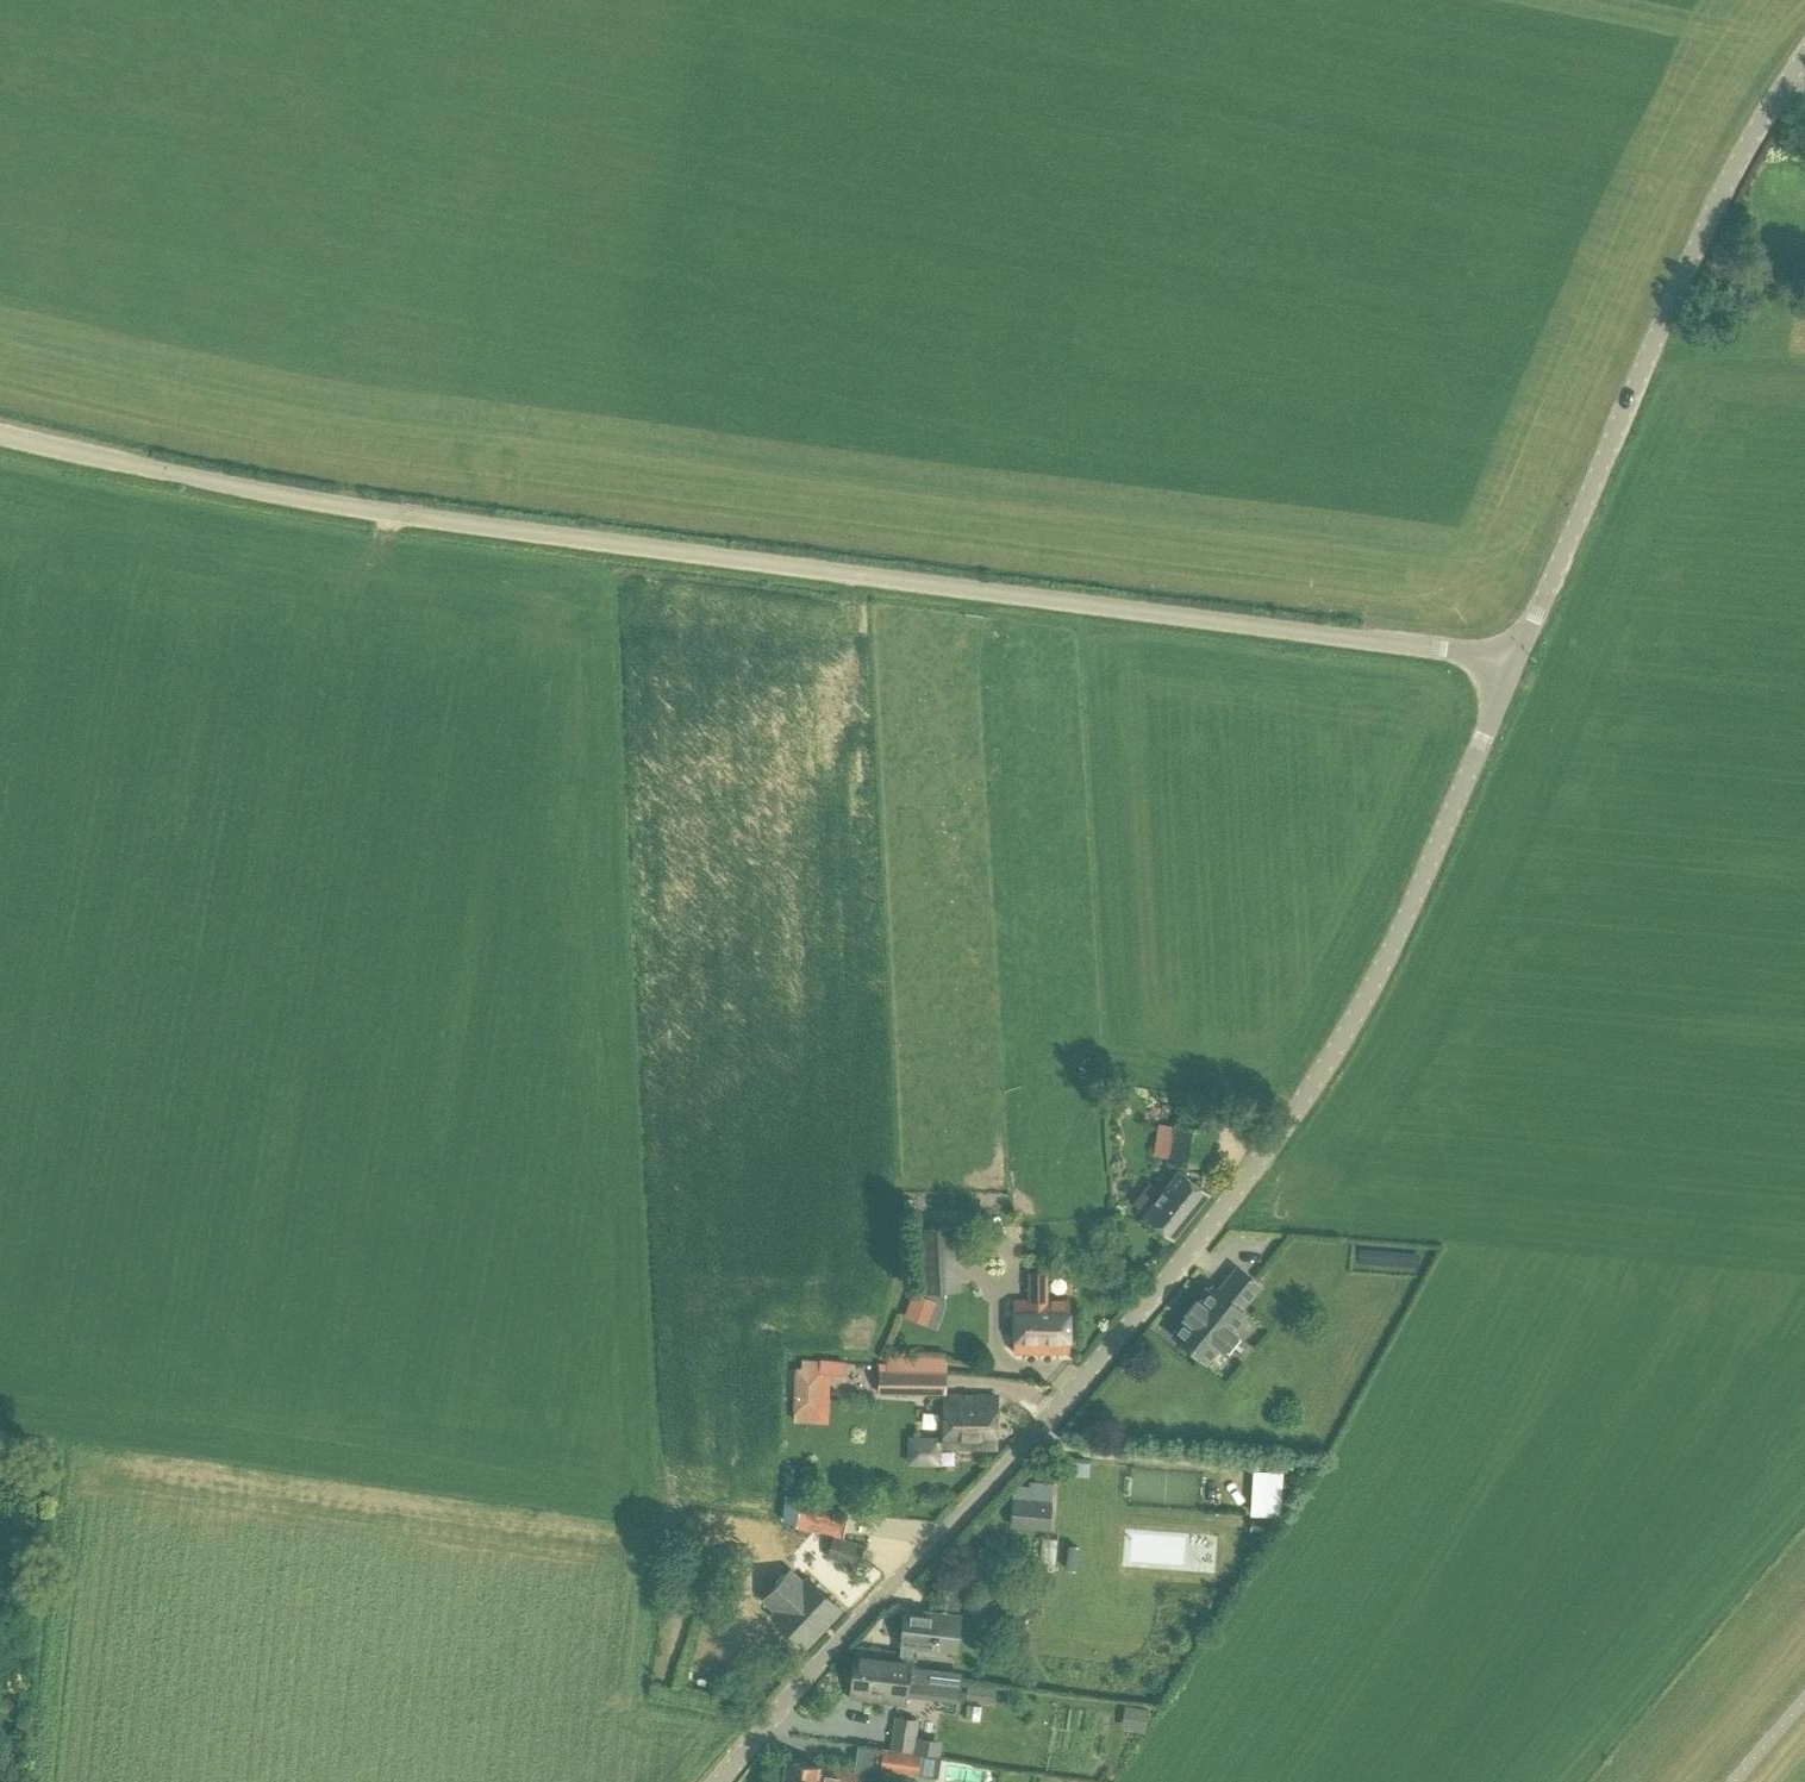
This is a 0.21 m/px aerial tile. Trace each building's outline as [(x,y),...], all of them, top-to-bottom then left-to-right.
[(1174,1123),(1170,1147),(1168,1161),(1204,1167),(1209,1128),(1174,1123)] [(1143,1214),(1173,1238),(1208,1194),(1178,1170),(1143,1214)] [(912,1212),(912,1197),(903,1197),(904,1209),(904,1212),(912,1212)] [(917,1202),(921,1291),(961,1290),(958,1230),(934,1231),(933,1202),(917,1202)] [(1174,1337),(1206,1362),(1244,1314),(1239,1311),(1257,1287),(1237,1271),(1220,1293),(1213,1287),(1174,1337)] [(1013,1351),(1068,1352),(1068,1300),(1046,1300),(1046,1287),(1043,1287),(1044,1272),(1029,1272),(1028,1300),(1013,1300),(1013,1351)] [(904,1318),(924,1325),(933,1303),(913,1295),(904,1318)] [(793,1415),(819,1416),(821,1370),(795,1369),(793,1415)] [(915,1370),(885,1369),(878,1369),(878,1376),(877,1394),(944,1394),(944,1376),(915,1377),(915,1370)] [(907,1463),(942,1465),(943,1446),(995,1448),(997,1395),(945,1396),(943,1439),(908,1437),(907,1463)] [(1011,1500),(1010,1527),(1049,1529),(1050,1502),(1011,1500)] [(805,1509),(804,1531),(851,1534),(852,1512),(805,1509)] [(828,1558),(857,1567),(863,1548),(834,1539),(828,1558)] [(772,1614),(804,1645),(839,1609),(807,1578),(772,1614)] [(935,1635),(937,1614),(903,1611),(900,1644),(901,1645),(901,1653),(855,1648),(852,1671),(909,1677),(912,1646),(934,1648),(934,1642),(938,1642),(939,1636),(935,1635)] [(909,1677),(852,1671),(849,1697),(906,1704),(909,1677)] [(1129,1707),(1125,1726),(1144,1729),(1147,1710),(1129,1707)] [(888,1748),(913,1751),(917,1717),(891,1714),(888,1748)] [(940,1755),(913,1751),(888,1748),(882,1747),(879,1769),(917,1774),(937,1777),(940,1755)] [(858,1773),(819,1768),(820,1766),(786,1760),(782,1781),(857,1781),(858,1773)] [(983,1764),(954,1763),(953,1781),(973,1781),(982,1781),(983,1764)] [(1047,1769),(1027,1770),(1028,1781),(1048,1781),(1047,1769)]
